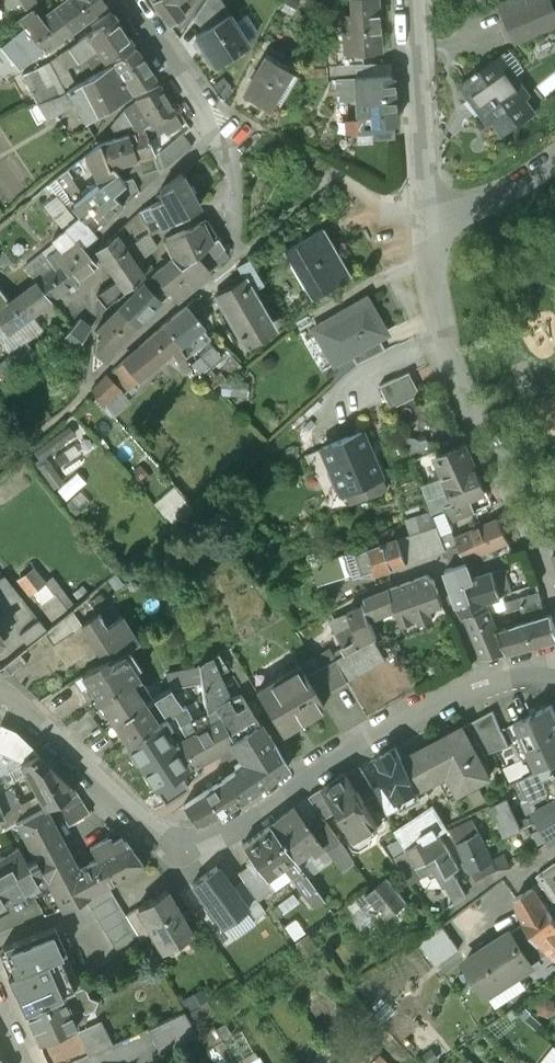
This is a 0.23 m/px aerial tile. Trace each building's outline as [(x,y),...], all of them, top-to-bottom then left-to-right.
[(34,0),(19,0),(26,12),(32,8),(33,8),(34,2),(34,0)] [(51,8),(68,29),(68,30),(105,3),(103,0),(62,0),(51,8)] [(170,24),(186,13),(178,3),(182,0),(152,0),(170,24)] [(353,14),(343,15),(346,51),(380,49),(377,0),(352,0),(353,14)] [(501,1),(513,29),(554,10),(554,9),(551,0),(504,0),(501,1)] [(51,8),(39,17),(33,8),(32,8),(26,12),(18,18),(45,49),(56,39),(68,29),(51,8)] [(92,27),(68,46),(76,60),(95,47),(104,58),(130,40),(109,10),(90,24),(92,27)] [(513,29),(518,42),(554,27),(554,10),(513,29)] [(229,13),(196,35),(213,62),(246,40),(229,13)] [(133,46),(113,60),(132,90),(154,77),(133,46)] [(72,81),(57,54),(48,61),(61,87),(72,81)] [(265,55),(245,87),(268,101),(288,68),(265,55)] [(496,60),(462,85),(490,124),(495,120),(505,134),(534,113),(524,99),(530,95),(516,76),(511,79),(496,60)] [(59,94),(53,97),(53,96),(44,100),(49,109),(42,113),(46,119),(73,103),(83,122),(129,92),(110,63),(59,94)] [(37,67),(23,74),(37,103),(44,100),(53,96),(53,97),(59,94),(53,82),(45,85),(37,67)] [(392,78),(337,79),(337,101),(349,101),(358,100),(359,132),(374,132),(374,127),(393,126),(392,78)] [(159,84),(136,96),(137,99),(157,131),(163,128),(165,131),(180,123),(175,112),(180,109),(177,102),(171,105),(159,84)] [(137,99),(123,110),(131,128),(126,129),(128,133),(138,159),(155,154),(148,136),(157,131),(137,99)] [(349,101),(337,101),(338,122),(349,121),(349,101)] [(182,132),(164,147),(164,149),(169,162),(174,158),(175,159),(184,152),(183,151),(191,146),(182,132)] [(128,133),(98,143),(84,154),(94,174),(124,163),(138,159),(128,133)] [(164,149),(158,152),(163,167),(169,162),(164,149)] [(83,197),(64,170),(56,176),(73,204),(77,201),(83,197)] [(164,197),(139,210),(149,231),(174,219),(198,204),(182,171),(160,188),(164,197)] [(115,172),(100,184),(83,197),(77,201),(83,208),(78,213),(80,216),(93,230),(94,230),(121,204),(111,193),(124,183),(123,182),(115,172)] [(132,177),(123,182),(124,183),(111,193),(121,204),(138,188),(132,177)] [(71,225),(52,240),(59,250),(48,258),(54,266),(59,261),(73,281),(96,264),(82,244),(96,233),(94,230),(93,230),(80,216),(70,223),(71,225)] [(203,237),(192,247),(197,253),(216,236),(205,218),(193,224),(203,237)] [(192,247),(180,230),(163,238),(173,256),(183,266),(197,253),(192,247)] [(147,232),(125,248),(131,257),(134,262),(143,255),(155,246),(147,232)] [(349,279),(321,232),(285,254),(312,300),(349,279)] [(125,248),(115,233),(94,249),(116,280),(123,289),(142,274),(134,262),(131,257),(125,248)] [(183,266),(173,256),(155,272),(167,289),(174,297),(196,280),(191,274),(222,245),(216,236),(197,253),(183,266)] [(43,251),(25,264),(36,279),(54,266),(48,258),(43,251)] [(143,255),(134,262),(142,274),(151,268),(143,255)] [(264,285),(249,260),(237,267),(244,278),(245,278),(253,291),(264,285)] [(36,279),(35,280),(49,299),(68,285),(72,290),(77,286),(73,281),(59,261),(54,266),(36,279)] [(155,272),(142,284),(156,300),(167,289),(155,272)] [(253,291),(245,278),(244,278),(231,286),(232,288),(219,296),(218,294),(216,295),(243,343),(273,325),(253,291)] [(35,280),(10,298),(0,286),(0,318),(8,329),(49,299),(35,280)] [(116,280),(101,291),(110,301),(123,289),(116,280)] [(142,284),(129,296),(117,308),(135,324),(156,300),(142,284)] [(367,302),(316,332),(336,366),(352,357),(380,341),(387,336),(367,302)] [(203,325),(188,305),(162,326),(179,346),(185,355),(201,341),(197,337),(202,333),(198,329),(203,325)] [(554,337),(554,306),(532,314),(542,341),(554,337)] [(68,321),(56,307),(38,322),(47,333),(42,337),(47,342),(68,321)] [(117,308),(95,330),(96,331),(93,351),(104,361),(115,349),(114,347),(135,324),(117,308)] [(88,328),(77,319),(60,340),(73,349),(88,328)] [(179,346),(162,326),(122,361),(139,381),(172,352),(179,346)] [(380,341),(352,357),(359,368),(387,354),(380,341)] [(212,345),(200,355),(210,367),(222,357),(212,345)] [(179,346),(172,352),(178,361),(185,355),(179,346)] [(139,381),(122,361),(112,370),(133,394),(137,390),(134,385),(139,381)] [(188,366),(183,369),(187,374),(192,371),(188,366)] [(409,375),(381,388),(391,409),(419,396),(409,375)] [(409,435),(429,424),(415,399),(395,410),(409,435)] [(364,435),(325,451),(342,494),(362,486),(367,499),(386,491),(381,478),(382,478),(364,435)] [(464,448),(437,459),(451,493),(438,497),(443,510),(445,509),(447,509),(453,523),(470,516),(466,507),(472,504),(470,499),(485,493),(464,448)] [(175,521),(194,502),(176,485),(158,503),(175,521)] [(407,517),(412,531),(437,523),(433,509),(407,517)] [(498,520),(457,537),(459,543),(467,560),(471,558),(509,542),(498,520)] [(438,527),(426,530),(434,553),(447,549),(446,548),(438,527)] [(426,530),(398,539),(406,563),(434,553),(426,530)] [(383,543),(353,554),(361,576),(373,572),(374,574),(406,564),(406,563),(398,539),(383,544),(383,543)] [(459,543),(446,548),(447,549),(454,567),(467,562),(467,560),(459,543)] [(345,556),(334,559),(341,578),(352,574),(345,556)] [(454,567),(446,569),(456,599),(477,591),(472,578),(468,564),(473,562),(471,558),(467,560),(467,562),(454,567)] [(20,576),(36,596),(52,584),(36,564),(20,576)] [(503,569),(494,572),(501,597),(511,594),(503,569)] [(477,591),(456,599),(460,609),(464,616),(487,609),(484,602),(501,597),(494,572),(472,578),(477,591)] [(0,577),(0,609),(20,596),(3,575),(0,577)] [(427,575),(394,587),(397,610),(402,624),(432,614),(430,608),(443,603),(434,579),(427,575)] [(365,606),(347,612),(353,628),(343,632),(341,628),(334,631),(343,648),(344,647),(347,653),(373,635),(376,633),(370,619),(397,610),(394,587),(363,599),(365,606)] [(540,593),(506,602),(508,609),(521,606),(542,601),(540,593)] [(116,618),(100,594),(89,602),(97,613),(105,626),(116,618)] [(542,601),(521,606),(524,616),(545,611),(543,601),(542,601)] [(501,610),(489,613),(487,609),(464,616),(465,618),(467,618),(483,657),(506,652),(496,629),(500,628),(499,624),(504,623),(501,610)] [(74,629),(51,644),(65,664),(82,652),(85,656),(95,650),(96,651),(98,650),(103,658),(104,659),(120,649),(121,650),(136,640),(120,616),(116,618),(105,626),(97,613),(74,629)] [(496,629),(506,652),(554,640),(554,624),(552,613),(500,628),(496,629)] [(46,629),(43,631),(51,644),(74,629),(64,614),(46,629)] [(39,619),(20,634),(28,643),(43,631),(46,629),(39,619)] [(373,635),(347,653),(336,658),(348,679),(386,658),(373,635)] [(120,649),(104,659),(103,658),(80,672),(99,701),(138,675),(121,650),(120,649)] [(229,699),(218,674),(228,669),(218,653),(206,659),(198,664),(198,668),(201,685),(207,726),(207,727),(221,719),(232,740),(230,741),(231,743),(242,761),(234,766),(237,770),(225,778),(240,800),(240,801),(288,766),(274,741),(271,743),(241,694),(229,699)] [(336,658),(306,675),(319,697),(349,680),(348,679),(336,658)] [(299,664),(256,690),(281,732),(324,705),(319,697),(306,675),(299,664)] [(198,668),(165,675),(170,689),(179,709),(184,706),(190,717),(205,710),(201,685),(198,668)] [(138,675),(99,701),(113,722),(140,703),(151,695),(138,675)] [(205,710),(190,717),(184,706),(179,709),(170,689),(153,698),(156,703),(165,717),(173,713),(187,737),(179,742),(191,763),(192,764),(231,743),(230,741),(232,740),(221,719),(207,727),(207,726),(205,710)] [(140,703),(113,722),(127,743),(160,721),(165,717),(156,703),(146,710),(140,703)] [(530,713),(530,715),(514,723),(536,772),(554,761),(554,711),(551,703),(530,713)] [(494,711),(469,724),(482,746),(486,754),(508,743),(499,725),(494,711)] [(160,721),(127,743),(156,789),(180,773),(179,771),(171,775),(166,769),(175,762),(167,749),(169,747),(158,729),(163,726),(160,721)] [(20,761),(36,752),(14,731),(1,725),(0,726),(0,773),(20,761)] [(489,776),(463,727),(403,758),(420,789),(454,770),(464,789),(489,776)] [(191,763),(179,742),(169,747),(167,749),(175,762),(166,769),(171,775),(179,771),(191,763)] [(397,800),(420,789),(403,758),(397,745),(373,757),(378,766),(376,766),(384,780),(385,779),(386,781),(396,801),(397,800)] [(74,788),(36,752),(20,761),(44,806),(52,801),(74,788)] [(519,781),(527,799),(526,799),(532,811),(534,810),(554,800),(554,773),(554,772),(554,771),(554,761),(536,772),(519,781)] [(191,763),(179,771),(180,773),(184,780),(197,772),(192,764),(191,763)] [(360,766),(347,773),(355,788),(359,788),(366,800),(377,793),(373,787),(360,766)] [(347,772),(320,788),(321,789),(335,812),(337,815),(337,818),(341,824),(344,825),(354,839),(359,840),(368,836),(370,832),(378,826),(365,802),(366,800),(359,788),(355,788),(347,773),(347,772)] [(180,773),(156,789),(165,802),(188,788),(184,780),(180,773)] [(225,778),(203,792),(184,805),(196,823),(218,814),(240,800),(225,778)] [(401,808),(397,800),(396,801),(386,781),(373,787),(377,793),(388,814),(401,808)] [(0,790),(0,810),(2,814),(19,805),(9,785),(0,790)] [(74,788),(52,801),(61,819),(86,805),(85,805),(75,787),(74,788)] [(321,789),(308,797),(321,815),(324,819),(335,812),(321,789)] [(506,798),(490,806),(504,836),(520,828),(506,798)] [(534,810),(549,841),(554,837),(554,800),(534,810)] [(44,806),(16,821),(34,857),(27,861),(18,845),(0,855),(0,903),(13,895),(15,898),(47,880),(62,909),(91,893),(90,891),(149,861),(128,841),(107,853),(78,868),(44,806)] [(433,806),(396,831),(406,850),(407,851),(438,833),(447,828),(433,806)] [(307,825),(293,807),(270,825),(294,858),(308,847),(311,852),(322,845),(307,825)] [(128,841),(100,813),(98,812),(91,824),(107,853),(128,841)] [(324,819),(321,815),(307,825),(322,845),(341,871),(353,862),(324,819)] [(474,822),(453,832),(472,871),(471,871),(476,880),(493,871),(497,869),(511,868),(504,853),(492,859),(474,822)] [(270,825),(243,844),(267,877),(282,866),(294,858),(270,825)] [(438,833),(407,851),(406,850),(395,856),(409,880),(422,873),(433,868),(440,879),(441,879),(445,886),(447,885),(457,901),(466,895),(453,871),(458,867),(438,833)] [(294,858),(282,866),(305,896),(310,893),(306,887),(311,882),(294,858)] [(537,875),(554,902),(554,879),(551,873),(554,871),(554,862),(537,875)] [(216,866),(192,884),(223,926),(247,908),(216,866)] [(406,901),(385,876),(365,890),(387,916),(406,901)] [(534,887),(517,896),(518,907),(525,922),(526,921),(531,928),(542,921),(543,922),(552,916),(534,887)] [(165,890),(137,906),(152,931),(163,950),(191,933),(165,890)] [(152,931),(137,906),(126,913),(141,937),(152,931)] [(543,922),(542,921),(531,928),(540,942),(550,951),(554,956),(554,921),(552,916),(543,922)] [(531,928),(526,921),(525,922),(511,930),(532,963),(550,951),(540,942),(531,928)] [(14,972),(7,975),(12,986),(24,1011),(25,1011),(74,989),(58,954),(65,951),(54,925),(2,946),(14,972)] [(442,925),(420,940),(437,963),(459,948),(442,925)] [(511,930),(465,961),(485,993),(532,963),(511,930)] [(74,989),(25,1011),(38,1041),(76,1025),(71,1011),(76,1009),(85,1013),(94,1008),(98,1000),(89,996),(84,984),(74,989)] [(184,1011),(147,1027),(158,1051),(197,1033),(184,1011)] [(100,1020),(77,1030),(89,1053),(98,1049),(112,1043),(100,1020)] [(112,1043),(98,1049),(102,1059),(116,1052),(112,1043)] [(370,1062),(397,1062),(383,1049),(370,1062)]
